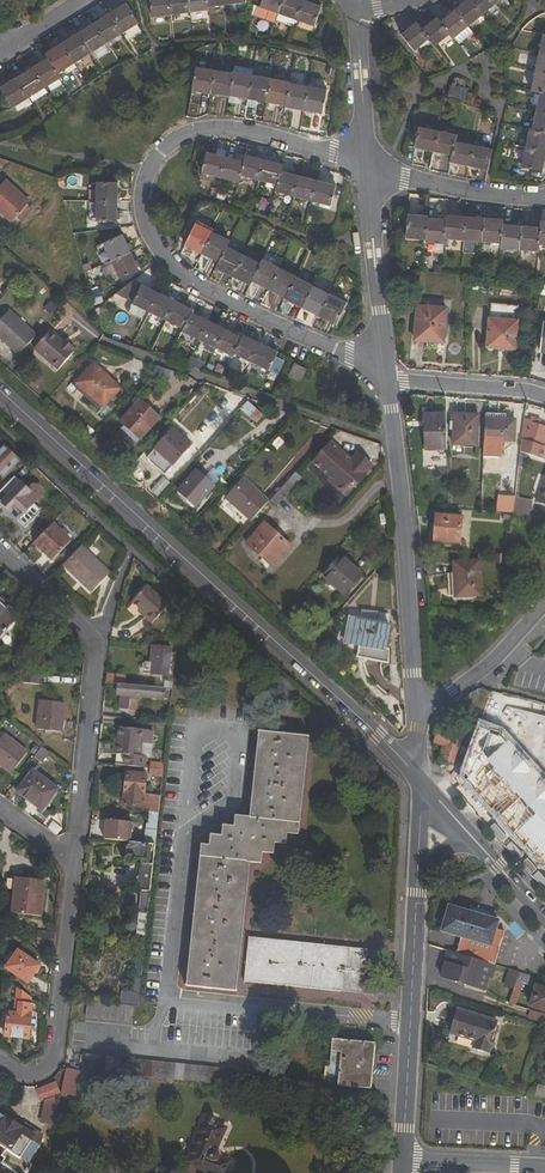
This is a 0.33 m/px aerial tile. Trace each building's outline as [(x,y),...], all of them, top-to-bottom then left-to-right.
[(152,17),(171,15),(169,0),(150,0),(152,17)] [(187,0),(169,0),(171,15),(189,13),(187,0)] [(207,0),(187,0),(189,13),(208,11),(208,8),(207,0)] [(208,8),(227,5),(226,0),(207,0),(208,8)] [(282,0),(262,0),(260,8),(264,9),(277,14),(282,0)] [(279,14),(296,20),(303,1),(301,0),(282,0),(277,14),(279,14)] [(468,27),(483,15),(471,0),(468,0),(455,10),(468,27)] [(483,15),(497,3),(495,0),(471,0),(483,15)] [(296,20),(314,26),(321,7),(303,1),(296,20)] [(110,14),(123,34),(139,24),(126,4),(110,14)] [(274,20),(277,14),(264,9),(261,15),(274,20)] [(468,27),(455,10),(440,22),(450,34),(454,39),(468,27)] [(93,24),(106,45),(123,34),(110,14),(93,24)] [(277,21),(294,26),(296,20),(279,14),(277,21)] [(437,18),(422,30),(429,39),(435,47),(450,34),(440,22),(437,18)] [(429,39),(422,30),(416,23),(401,34),(414,51),(429,39)] [(106,45),(93,24),(77,34),(91,54),(106,45)] [(91,54),(77,34),(61,44),(74,64),(91,54)] [(45,53),(48,58),(58,74),(74,64),(61,44),(45,53)] [(544,75),(544,55),(538,53),(534,72),(544,75)] [(33,68),(45,87),(60,78),(58,74),(48,58),(33,68)] [(196,67),(191,91),(211,94),(215,70),(196,67)] [(17,78),(29,98),(45,87),(33,68),(17,78)] [(211,94),(228,97),(229,96),(233,74),(215,70),(211,94)] [(233,74),(229,96),(247,99),(252,75),(233,72),(233,74)] [(540,93),(544,94),(544,75),(534,72),(530,91),(540,93)] [(252,75),(247,99),(265,102),(270,78),(252,75)] [(0,88),(12,108),(29,98),(17,78),(0,88)] [(265,102),(285,106),(289,83),(289,82),(270,78),(265,102)] [(448,96),(463,100),(466,87),(466,86),(465,84),(464,82),(463,81),(461,80),(459,79),(457,79),(455,80),(453,81),(452,82),(451,84),(448,96)] [(303,110),(307,86),(289,83),(285,106),(285,107),(303,110)] [(303,110),(322,114),(326,90),(307,86),(303,110)] [(540,93),(535,112),(544,114),(544,94),(540,93)] [(532,130),(544,132),(544,114),(535,112),(532,130)] [(419,128),(415,149),(433,152),(437,131),(419,128)] [(544,152),(544,132),(532,130),(529,129),(525,148),(544,152)] [(433,152),(452,156),(455,142),(456,135),(437,131),(433,152)] [(452,156),(450,162),(469,166),(473,146),(455,142),(452,156)] [(469,166),(488,170),(492,149),(473,146),(469,166)] [(525,148),(521,166),(542,171),(544,157),(544,152),(525,148)] [(224,156),(208,152),(202,173),(219,177),(224,156)] [(244,162),(240,175),(257,180),(263,159),(245,154),(244,162)] [(239,182),(240,175),(244,162),(224,156),(219,177),(239,182)] [(263,159),(257,180),(277,186),(281,171),(283,164),(263,159)] [(281,171),(277,186),(275,192),(293,196),(298,176),(281,171)] [(311,201),(316,180),(298,176),(293,196),(311,201)] [(12,222),(16,217),(22,222),(34,209),(28,204),(30,202),(6,180),(0,187),(0,211),(12,222)] [(311,201),(330,206),(335,185),(316,180),(311,201)] [(117,202),(118,183),(97,183),(96,202),(117,202)] [(96,202),(96,221),(117,221),(117,202),(96,202)] [(406,238),(425,239),(427,218),(427,216),(408,214),(406,238)] [(446,215),(445,220),(444,239),(462,240),(464,216),(446,215)] [(464,216),(462,240),(482,242),(483,218),(464,216)] [(445,220),(427,218),(425,239),(425,242),(444,244),(444,239),(445,220)] [(500,243),(501,224),(501,219),(483,218),(482,242),(500,243)] [(201,254),(212,232),(195,224),(185,246),(201,254)] [(501,224),(500,243),(499,248),(516,250),(518,225),(501,224)] [(538,245),(540,227),(518,225),(516,250),(538,251),(538,245)] [(201,254),(218,262),(226,246),(229,240),(212,232),(201,254)] [(111,261),(130,252),(123,235),(103,244),(111,261)] [(226,246),(218,262),(216,269),(233,277),(244,255),(226,246)] [(111,261),(119,279),(139,270),(130,252),(111,261)] [(249,285),(251,281),(260,263),(244,255),(233,277),(249,285)] [(280,268),(262,259),(260,263),(251,281),(269,290),(280,268)] [(280,268),(269,290),(285,297),(295,277),(296,276),(280,268)] [(295,277),(285,297),(284,299),(301,308),(312,286),(295,277)] [(134,280),(116,294),(132,302),(142,284),(134,280)] [(142,284),(132,302),(131,304),(149,312),(158,292),(142,284)] [(312,286),(301,308),(320,317),(330,295),(312,286)] [(90,298),(85,291),(72,299),(77,307),(90,298)] [(167,320),(177,301),(158,292),(149,312),(167,320)] [(330,295),(320,317),(336,325),(346,303),(330,295)] [(184,328),(192,312),(193,309),(177,301),(167,320),(184,328)] [(42,313),(51,320),(56,314),(47,306),(42,313)] [(417,306),(414,340),(444,342),(447,308),(417,306)] [(19,356),(37,336),(9,311),(0,322),(0,339),(19,356)] [(199,339),(208,320),(192,312),(184,328),(182,331),(199,339)] [(487,346),(515,349),(517,321),(489,318),(487,346)] [(208,320),(199,339),(217,348),(226,329),(208,320)] [(233,356),(234,354),(243,337),(226,329),(217,348),(233,356)] [(35,350),(58,370),(73,352),(72,351),(74,349),(67,342),(65,344),(50,332),(35,350)] [(244,335),(243,337),(234,354),(251,362),(260,343),(244,335)] [(260,343),(251,362),(268,370),(278,351),(260,343)] [(294,363),(289,376),(300,381),(306,370),(294,363)] [(94,367),(77,384),(102,408),(119,390),(94,367)] [(166,385),(151,372),(145,380),(159,393),(166,385)] [(140,401),(120,424),(139,440),(158,418),(140,401)] [(256,422),(262,415),(248,402),(241,409),(256,422)] [(424,449),(447,449),(446,413),(423,414),(424,449)] [(478,415),(454,414),(453,443),(477,444),(478,415)] [(515,420),(485,418),(484,439),(514,441),(515,420)] [(541,427),(532,424),(533,422),(525,419),(520,453),(528,455),(542,460),(544,448),(541,447),(544,436),(544,428),(541,427)] [(174,430),(155,450),(172,466),(190,445),(174,430)] [(333,486),(345,497),(372,465),(357,452),(350,459),(331,444),(313,464),(328,477),(335,484),(333,486)] [(5,447),(0,452),(0,473),(4,477),(20,461),(5,447)] [(528,455),(520,456),(519,468),(526,468),(528,455)] [(196,508),(214,487),(196,472),(178,493),(196,508)] [(296,473),(281,489),(287,495),(302,479),(296,473)] [(537,503),(544,505),(544,476),(537,503)] [(326,480),(333,486),(335,484),(328,477),(326,480)] [(38,502),(31,496),(33,494),(16,478),(7,487),(0,494),(0,509),(4,504),(27,526),(43,511),(36,504),(38,502)] [(225,500),(250,522),(269,501),(244,479),(225,500)] [(279,491),(270,502),(276,507),(285,497),(279,491)] [(436,516),(434,541),(458,544),(461,518),(436,516)] [(53,560),(73,541),(54,523),(35,543),(53,560)] [(247,546),(272,567),(289,547),(265,526),(247,546)] [(93,592),(111,573),(83,546),(75,555),(68,562),(65,566),(93,592)] [(68,562),(75,555),(71,550),(63,557),(68,562)] [(342,557),(323,577),(344,596),(363,576),(342,557)] [(447,574),(449,598),(481,597),(479,562),(454,563),(454,573),(447,574)] [(141,611),(140,613),(153,624),(170,604),(148,586),(133,603),(141,611)] [(21,616),(9,605),(7,608),(0,602),(0,639),(21,616)] [(352,618),(348,644),(359,647),(357,657),(387,663),(389,653),(383,652),(388,625),(352,618)] [(151,663),(145,662),(143,665),(143,669),(145,670),(150,671),(150,674),(170,676),(173,648),(152,646),(151,663)] [(45,672),(25,670),(24,683),(44,685),(45,672)] [(124,685),(124,676),(108,674),(107,683),(119,684),(124,685)] [(166,681),(165,688),(173,689),(174,682),(166,681)] [(12,683),(6,690),(8,698),(17,688),(12,683)] [(124,685),(119,684),(118,695),(164,699),(165,688),(124,685)] [(41,701),(39,729),(62,732),(65,704),(41,701)] [(147,722),(165,724),(166,716),(147,714),(147,722)] [(481,726),(463,779),(544,868),(544,783),(501,734),(481,726)] [(123,766),(147,768),(148,757),(143,756),(145,730),(120,727),(119,738),(120,738),(119,754),(124,755),(123,766)] [(462,735),(439,727),(434,743),(445,748),(441,761),(452,765),(462,735)] [(272,843),(283,844),(285,833),(296,834),(307,737),(260,732),(251,817),(239,816),(238,827),(227,826),(226,837),(272,843)] [(12,773),(28,752),(5,735),(3,738),(0,735),(0,764),(12,773)] [(164,777),(165,770),(152,769),(151,775),(164,777)] [(18,793),(30,801),(32,799),(45,809),(59,789),(34,771),(18,793)] [(125,794),(145,796),(147,775),(127,773),(125,794)] [(150,808),(146,844),(156,845),(161,798),(145,796),(125,794),(124,806),(150,808)] [(131,847),(132,822),(103,821),(102,846),(131,847)] [(215,836),(214,847),(248,850),(247,862),(259,863),(260,851),(272,853),(272,843),(226,837),(215,836)] [(154,863),(156,845),(146,844),(132,843),(132,847),(129,849),(129,854),(130,855),(132,856),(129,857),(128,858),(128,859),(130,860),(132,860),(134,856),(145,857),(144,863),(145,864),(149,865),(151,863),(154,863)] [(235,991),(247,862),(248,850),(214,847),(202,846),(188,986),(235,991)] [(41,915),(45,881),(18,878),(15,913),(41,915)] [(143,892),(139,926),(147,926),(151,893),(143,892)] [(451,907),(443,931),(462,937),(457,954),(495,965),(505,931),(497,929),(499,921),(451,907)] [(246,980),(374,993),(379,950),(250,937),(246,980)] [(457,954),(450,951),(442,978),(482,991),(486,976),(493,978),(497,965),(495,965),(457,954)] [(39,966),(19,952),(8,968),(28,982),(39,966)] [(509,969),(505,987),(515,990),(518,981),(520,973),(509,969)] [(518,981),(522,983),(531,985),(533,977),(520,973),(518,981)] [(511,1004),(516,1006),(520,992),(522,983),(518,981),(515,990),(511,1004)] [(537,987),(534,996),(544,999),(544,989),(537,987)] [(17,1004),(31,1005),(31,997),(18,988),(17,1004)] [(139,1005),(140,993),(124,992),(122,1003),(139,1005)] [(544,1011),(544,999),(534,996),(531,1006),(544,1011)] [(88,1018),(134,1023),(135,1007),(90,1002),(88,1018)] [(7,1036),(29,1038),(33,1005),(31,1005),(17,1004),(16,1013),(9,1013),(7,1036)] [(497,1022),(458,1010),(451,1033),(476,1040),(474,1048),(489,1053),(497,1022)] [(528,1019),(544,1024),(544,1014),(531,1010),(528,1019)] [(334,1039),(330,1084),(371,1088),(376,1044),(334,1039)] [(83,1066),(259,1086),(260,1072),(84,1054),(83,1066)] [(76,1095),(81,1069),(65,1066),(60,1092),(76,1095)] [(58,1094),(55,1083),(36,1088),(38,1099),(58,1094)] [(544,1099),(544,1086),(539,1084),(535,1095),(544,1099)] [(19,1172),(29,1172),(44,1150),(41,1148),(43,1135),(37,1131),(34,1135),(0,1113),(0,1144),(8,1149),(3,1155),(8,1158),(4,1163),(19,1172)] [(188,1163),(210,1172),(226,1172),(231,1162),(215,1155),(227,1129),(207,1119),(188,1163)]
